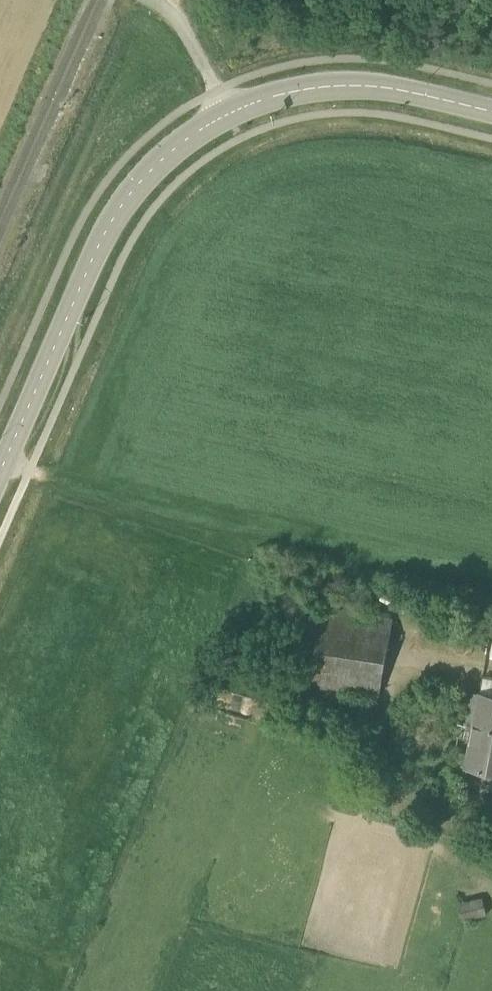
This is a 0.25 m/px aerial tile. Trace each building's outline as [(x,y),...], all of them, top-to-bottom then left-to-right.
[(310,685),(378,698),(394,618),(327,604),(310,685)] [(482,689),(491,691),(491,678),(485,676),(482,689)] [(480,692),(467,766),(491,770),(491,694),(480,692)] [(459,813),(461,806),(449,802),(446,810),(459,813)] [(458,902),(462,919),(486,913),(482,896),(458,902)]
